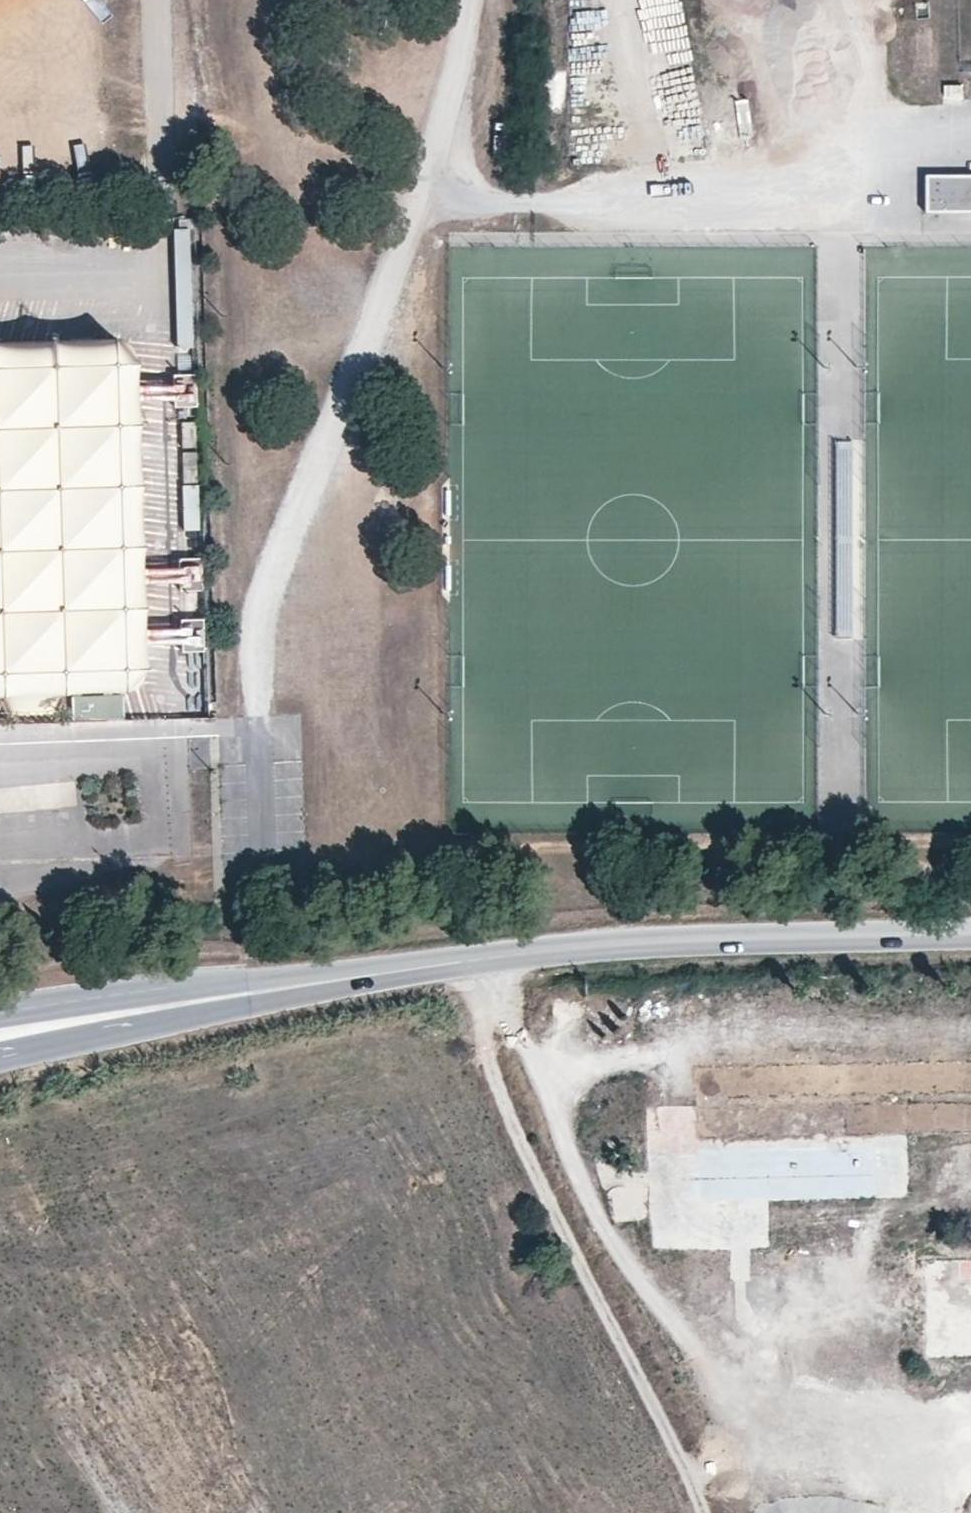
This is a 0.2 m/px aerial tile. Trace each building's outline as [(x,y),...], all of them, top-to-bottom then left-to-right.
[(964,96),(963,80),(945,80),(945,97),(964,96)] [(931,177),(931,215),(970,215),(970,177),(931,177)] [(191,226),(191,217),(179,218),(179,226),(173,227),(178,346),(192,346),(189,226),(191,226)] [(124,718),(125,692),(129,691),(135,689),(141,686),(146,679),(147,671),(138,371),(138,357),(135,350),(131,343),(126,339),(117,336),(0,340),(0,721),(124,718)] [(195,405),(194,373),(180,373),(181,405),(195,405)] [(198,484),(182,484),(183,529),(199,529),(198,484)] [(200,588),(199,555),(185,556),(186,588),(200,588)] [(202,649),(201,618),(186,619),(188,649),(202,649)] [(714,1224),(713,1200),(910,1195),(909,1129),(858,1131),(858,1140),(701,1145),(703,1225),(714,1224)]
